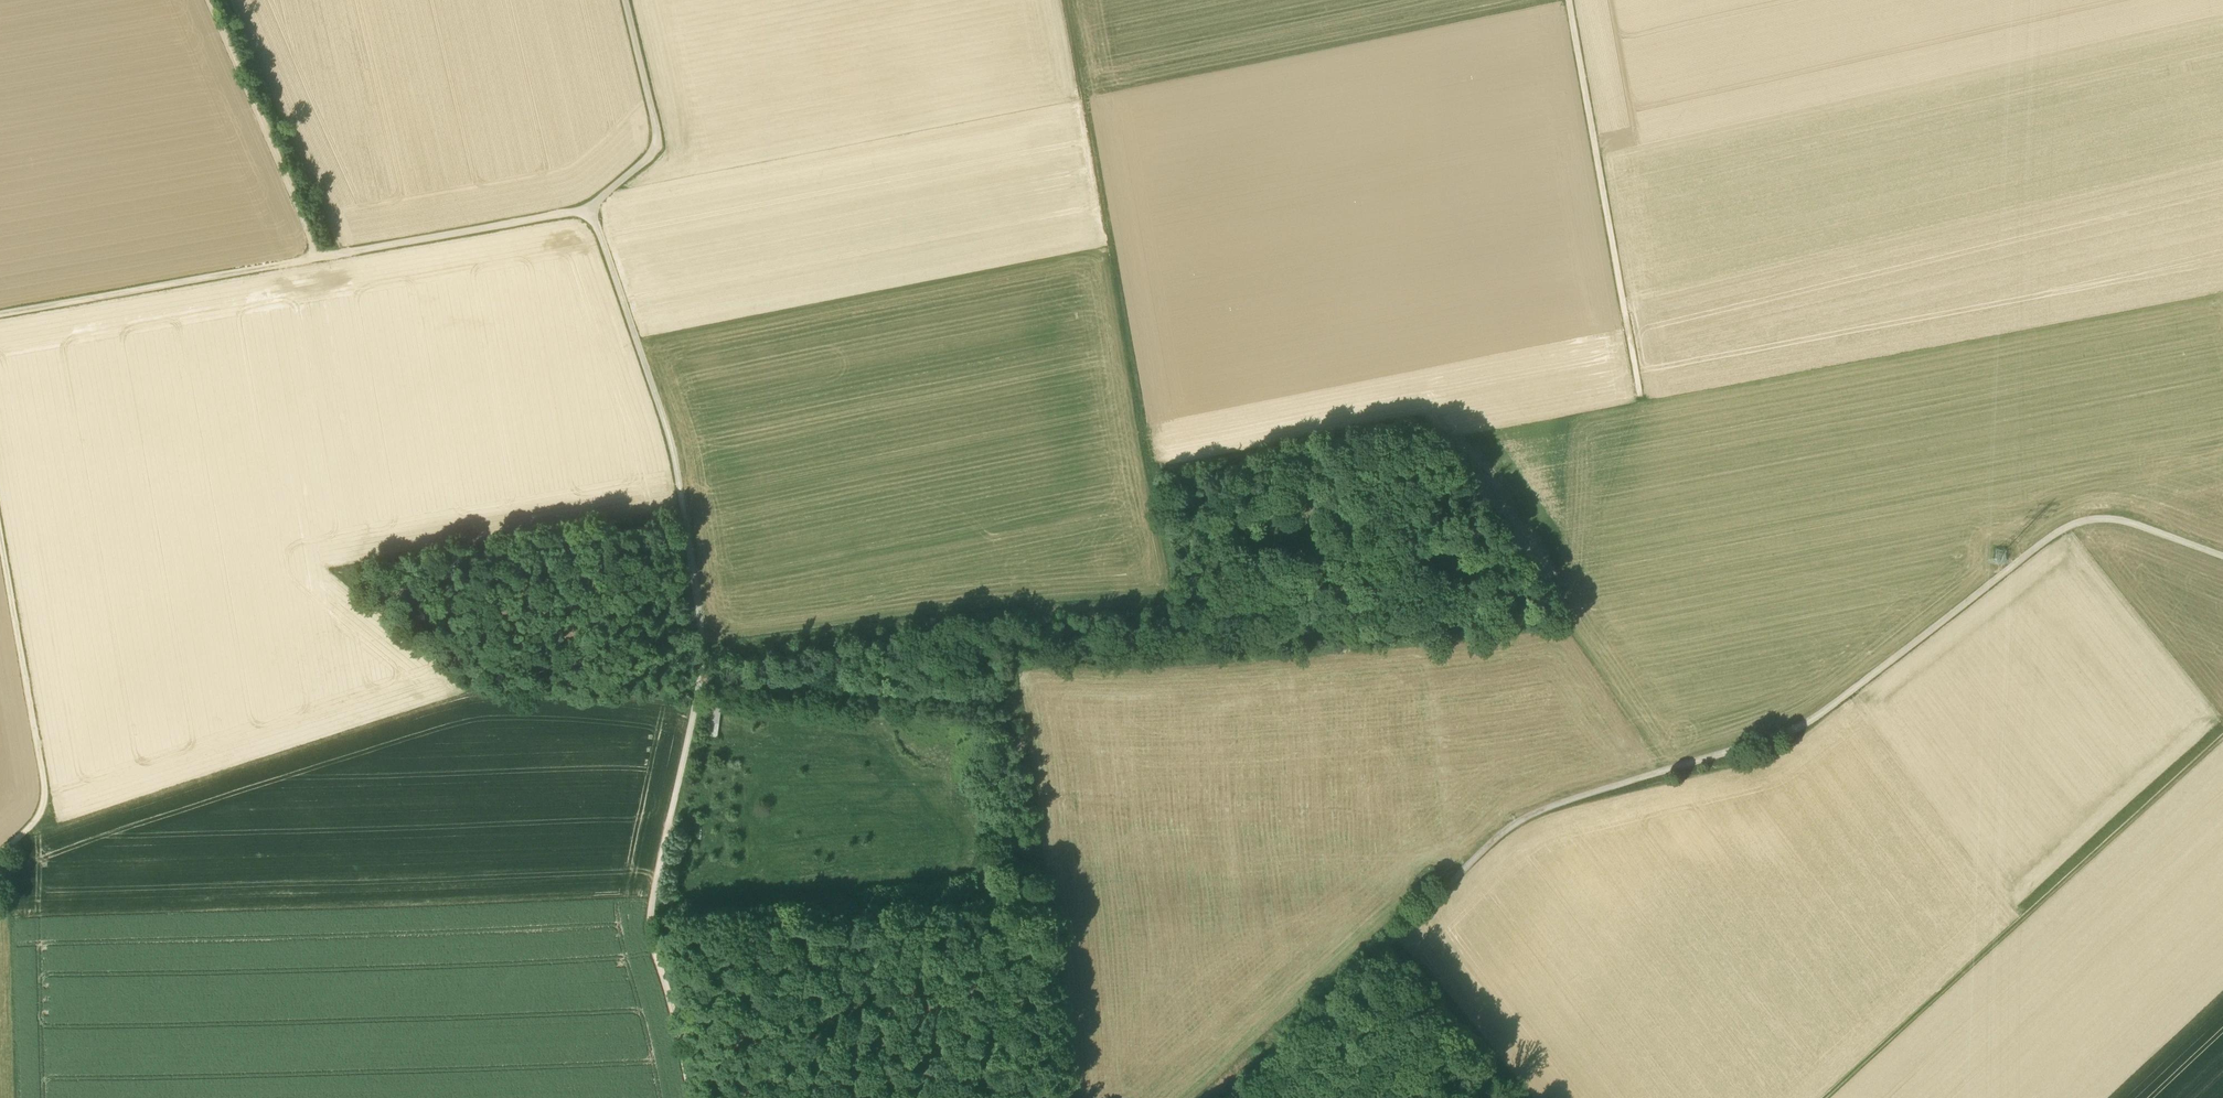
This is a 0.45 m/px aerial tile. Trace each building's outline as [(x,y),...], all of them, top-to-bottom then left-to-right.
[(721,705),(707,703),(703,735),(716,737),(721,705)]
